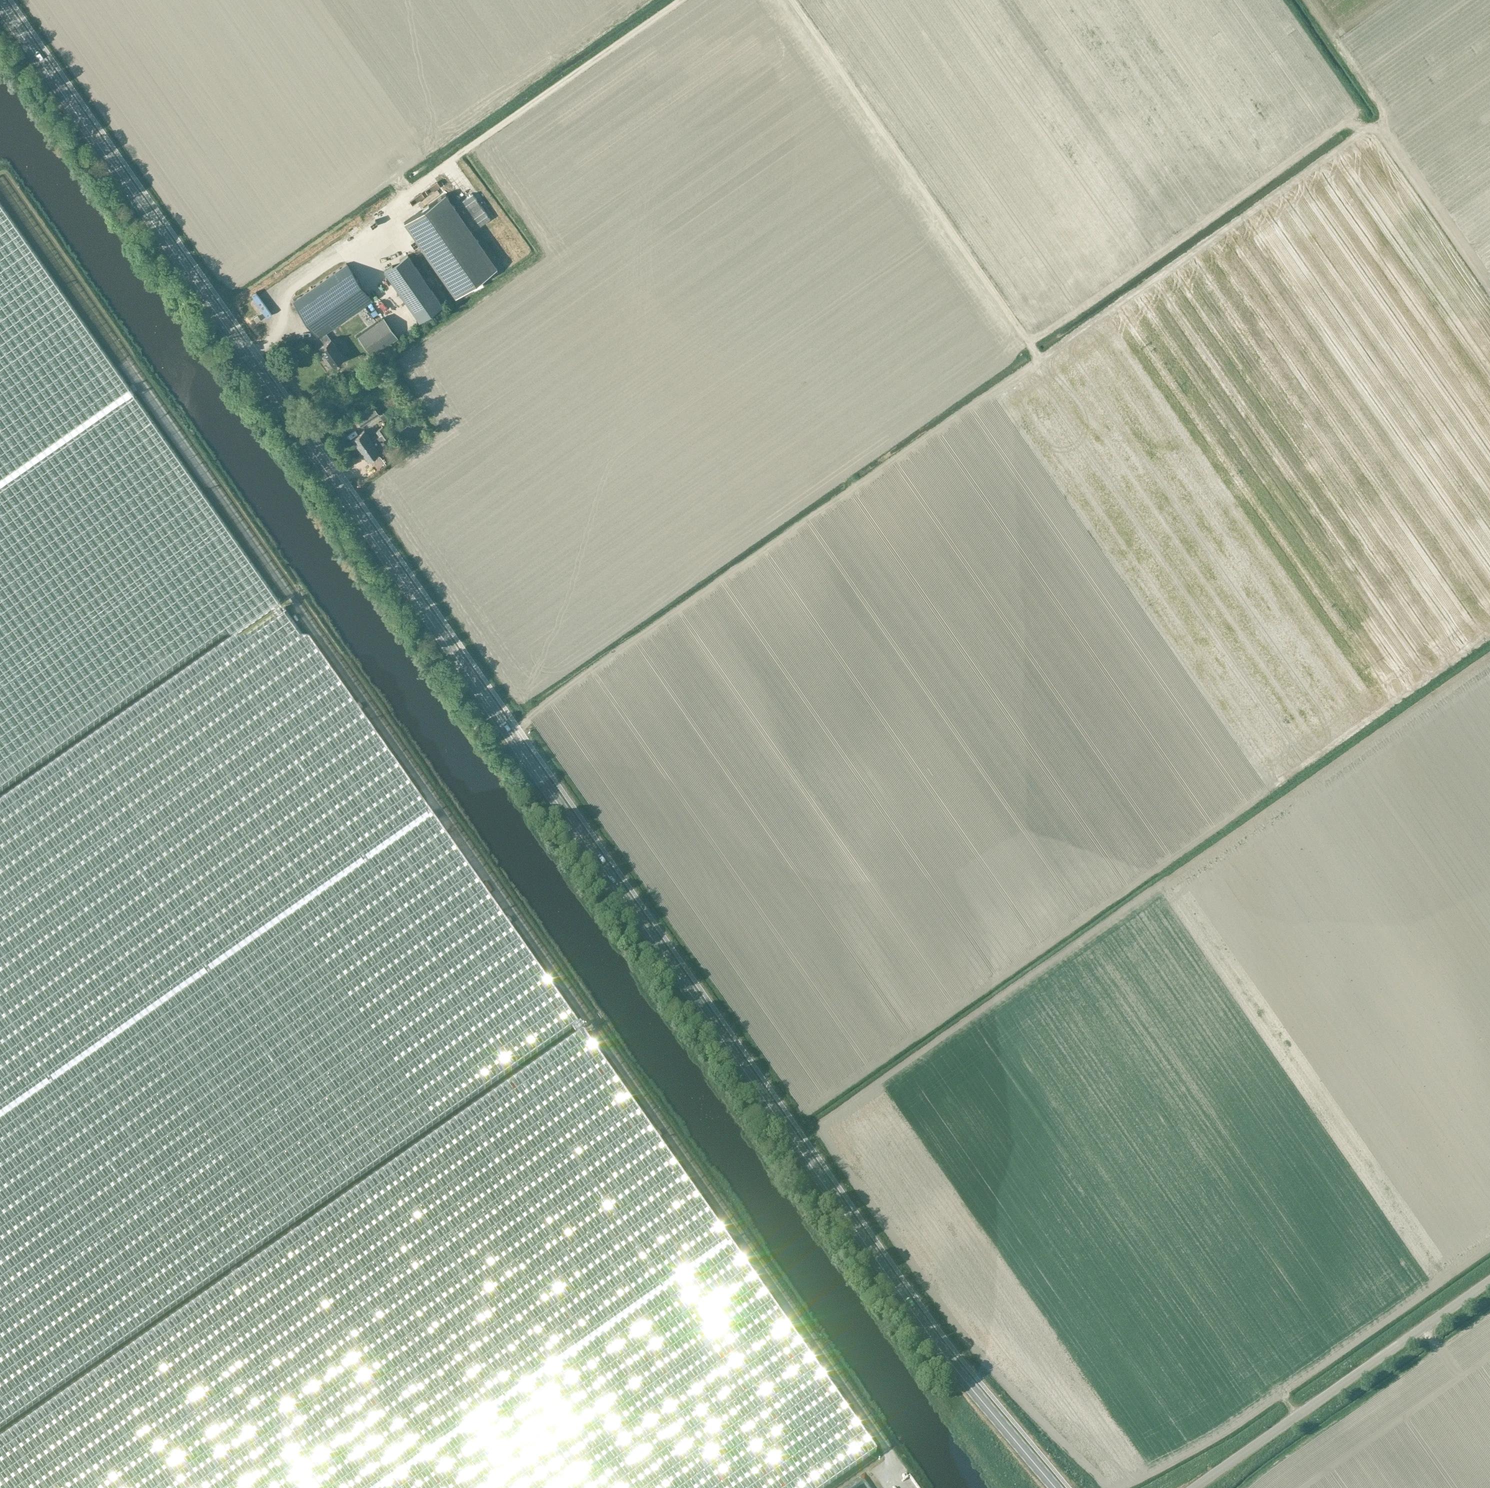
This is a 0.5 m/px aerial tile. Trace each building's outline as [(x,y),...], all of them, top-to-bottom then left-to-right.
[(404,222),(456,296),(497,267),(445,193),(404,222)] [(278,599),(0,201),(0,794),(278,599)] [(486,232),(497,227),(495,223),(484,229),(486,232)] [(515,234),(510,236),(517,248),(522,246),(515,234)] [(385,271),(420,322),(444,305),(409,254),(385,271)] [(317,340),(334,365),(346,357),(328,332),(374,300),(349,263),(294,300),(319,338),(317,340)] [(358,334),(374,355),(399,337),(384,316),(358,334)] [(354,416),(361,426),(379,414),(372,403),(354,416)] [(404,419),(392,428),(396,433),(407,424),(404,419)] [(381,436),(387,431),(384,426),(377,431),(381,436)] [(354,438),(362,449),(374,441),(366,429),(354,438)] [(381,436),(374,441),(362,449),(370,461),(382,452),(380,448),(386,443),(384,440),(390,436),(387,431),(381,436)] [(577,1025),(284,607),(0,806),(0,1430),(577,1025)] [(876,1452),(583,1034),(0,1442),(0,1487),(825,1487),(876,1452)]
